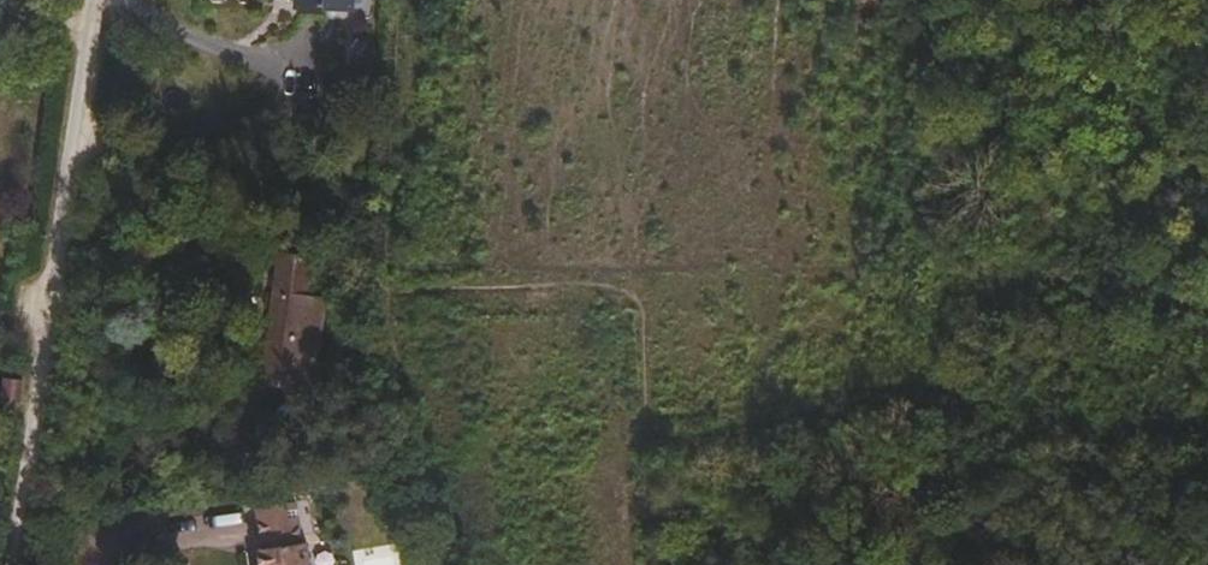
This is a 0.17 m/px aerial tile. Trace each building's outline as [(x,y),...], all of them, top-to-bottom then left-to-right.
[(300,291),(305,251),(272,247),(263,308),(313,315),(317,293),(300,291)] [(308,350),(313,315),(263,308),(259,343),(308,350)] [(338,529),(333,531),(323,490),(285,500),(296,541),(292,542),(298,564),(348,564),(338,529)]
